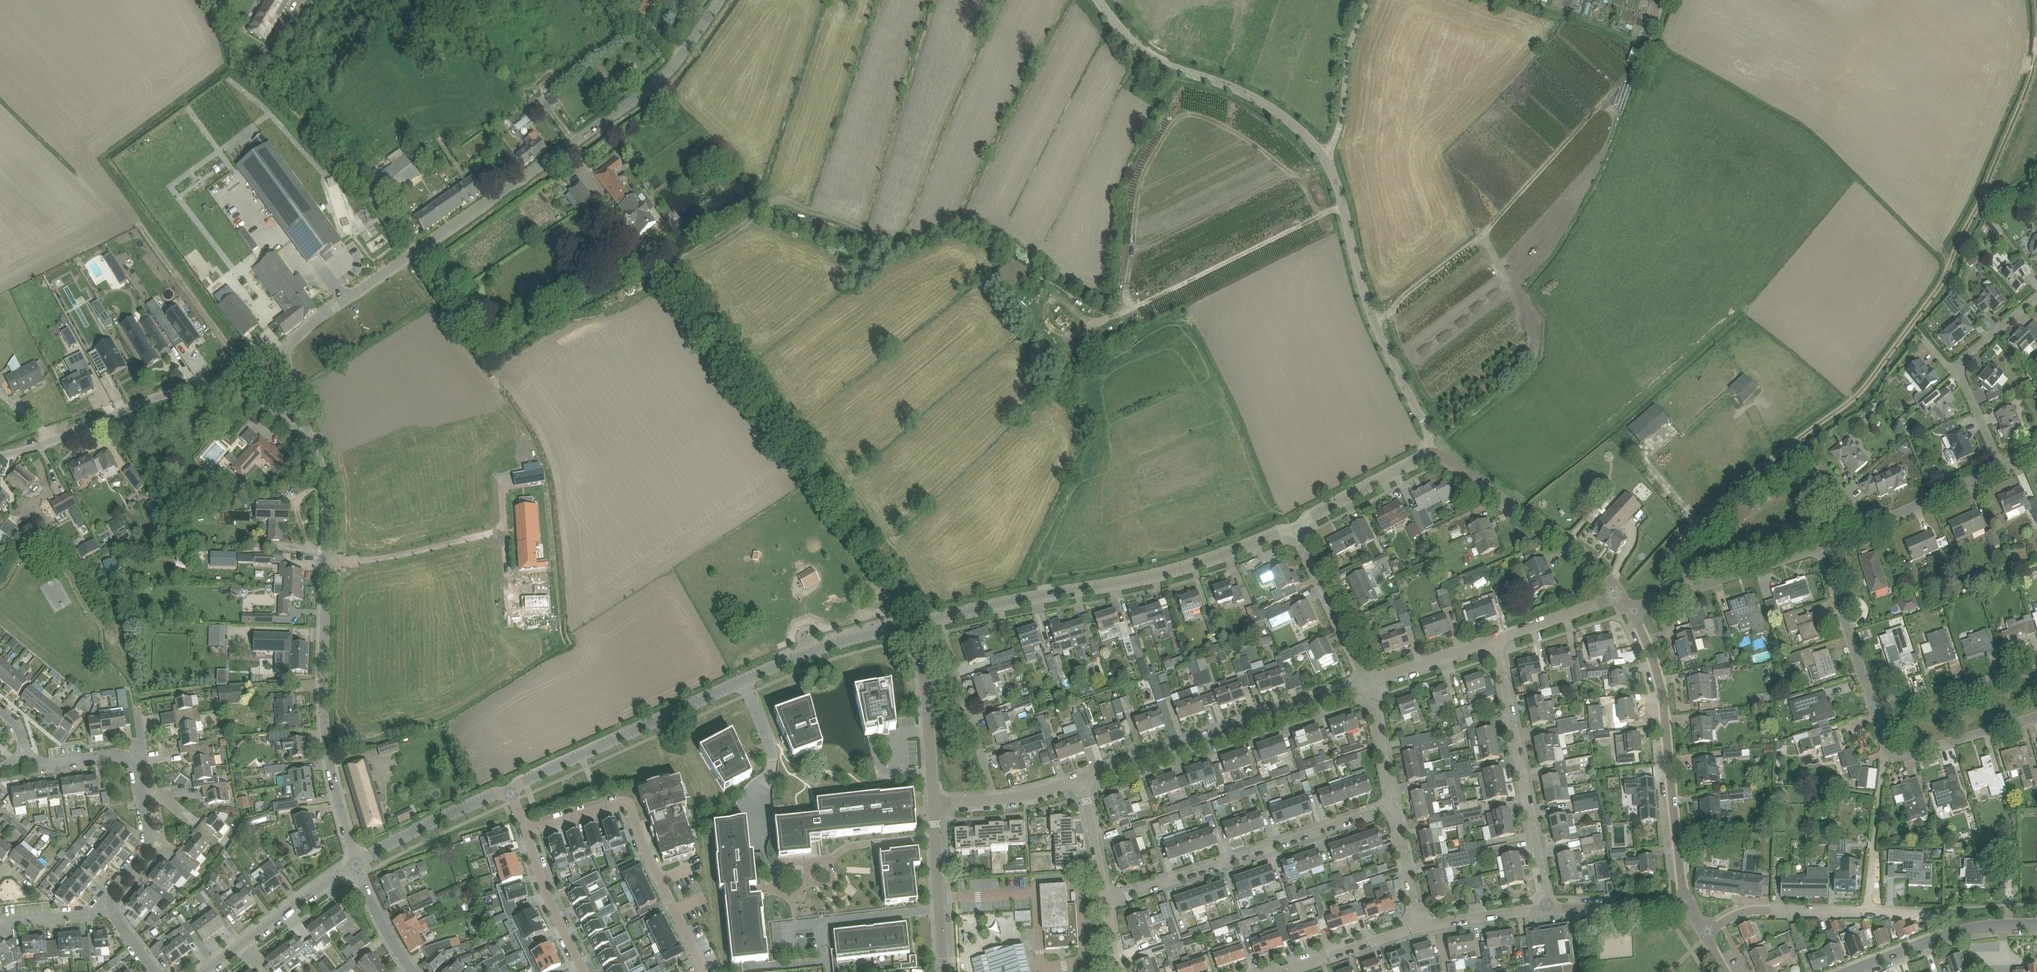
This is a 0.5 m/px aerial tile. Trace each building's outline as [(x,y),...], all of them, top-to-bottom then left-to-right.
[(248,31),(265,41),(285,9),(270,0),(267,0),(264,5),(248,31)] [(285,9),(291,0),(270,0),(285,9)] [(522,120),(514,126),(519,132),(532,121),(525,113),(521,118),(521,119),(522,120)] [(534,132),(524,140),(528,147),(536,157),(547,149),(534,132)] [(453,139),(451,146),(459,147),(461,140),(453,139)] [(497,144),(510,161),(516,156),(503,139),(497,144)] [(269,142),(236,167),(272,215),(291,240),(308,263),(320,254),(322,257),(334,249),(342,242),(343,242),(305,191),(302,187),(269,142)] [(525,166),(536,157),(528,147),(517,155),(519,158),(525,166)] [(393,154),(398,161),(378,176),(392,194),(418,176),(399,150),(393,154)] [(595,175),(618,205),(633,193),(632,192),(629,194),(612,172),(622,165),(617,158),(595,175)] [(451,191),(462,206),(482,192),(472,177),(451,191)] [(584,211),(596,202),(580,181),(568,191),(584,211)] [(424,232),(462,206),(451,191),(414,217),(424,232)] [(642,205),(633,193),(618,205),(619,207),(619,208),(640,235),(656,223),(648,213),(654,208),(648,200),(642,205)] [(1984,223),(1996,238),(2004,231),(1992,217),(1984,223)] [(661,240),(657,243),(661,248),(665,245),(661,240)] [(252,269),(274,298),(282,292),(290,304),(305,293),(275,252),(252,269)] [(1971,267),(1976,262),(1971,256),(1966,260),(1971,267)] [(117,261),(109,266),(120,283),(128,278),(117,261)] [(2008,263),(1999,271),(2003,275),(2010,284),(2017,292),(2019,290),(2020,291),(2025,287),(2024,286),(2026,284),(2021,278),(2023,277),(2024,277),(2031,271),(2023,261),(2013,269),(2012,267),(2008,263)] [(2007,302),(1994,286),(1990,282),(1987,282),(1984,284),(1983,287),(1987,292),(1982,297),(1974,303),(1976,305),(1982,313),(1990,307),(1995,312),(2007,302)] [(229,286),(214,297),(220,305),(219,306),(243,338),(259,325),(235,294),(229,286)] [(290,304),(293,308),(303,321),(317,309),(311,301),(305,293),(290,304)] [(1966,307),(1957,296),(1951,301),(1960,312),(1966,307)] [(99,300),(92,305),(99,316),(106,312),(99,300)] [(154,300),(146,305),(175,348),(176,347),(172,342),(179,336),(189,349),(202,340),(195,331),(178,307),(168,314),(165,316),(154,300)] [(275,322),(285,334),(303,321),(293,308),(275,322)] [(1974,329),(1967,321),(1963,316),(1939,336),(1950,349),(1960,341),(1959,340),(1963,337),(1964,338),(1974,329)] [(150,318),(141,323),(151,339),(154,338),(158,348),(157,349),(160,353),(169,347),(150,318)] [(122,325),(121,325),(147,367),(160,359),(154,349),(151,350),(147,340),(148,340),(139,326),(128,334),(122,325)] [(2032,338),(2022,327),(2017,332),(2018,333),(2009,342),(2016,350),(2020,355),(2035,342),(2036,344),(2036,333),(2032,338)] [(69,328),(61,332),(70,348),(77,344),(69,328)] [(103,346),(89,354),(100,375),(108,370),(111,375),(126,366),(114,346),(106,350),(103,346)] [(1992,350),(1987,356),(1991,359),(1996,354),(1992,350)] [(80,374),(63,382),(71,399),(82,393),(82,395),(94,389),(84,368),(88,367),(82,353),(72,357),(80,374)] [(12,374),(6,377),(14,393),(21,389),(23,393),(45,381),(35,361),(22,368),(17,358),(11,361),(12,363),(8,365),(12,374)] [(1918,405),(1933,392),(1929,388),(1937,381),(1936,380),(1939,378),(1931,369),(1929,371),(1920,360),(1906,372),(1923,392),(1921,394),(1918,394),(1916,395),(1915,397),(1915,399),(1916,401),(1919,404),(1918,405)] [(1990,401),(1999,397),(2009,393),(1997,384),(2004,375),(1991,364),(1979,378),(1985,383),(1981,388),(1982,388),(1983,387),(1989,392),(1987,395),(1990,401)] [(1741,374),(1727,388),(1741,403),(1756,390),(1741,374)] [(1933,392),(1918,405),(1926,415),(1936,407),(1946,419),(1956,411),(1951,404),(1955,400),(1946,390),(1937,397),(1933,392)] [(1625,429),(1639,444),(1666,419),(1652,404),(1625,429)] [(2008,439),(2024,432),(2013,407),(2006,410),(1997,414),(2003,427),(2000,428),(2005,439),(2007,437),(2008,439)] [(1963,429),(1960,430),(1956,421),(1935,431),(1936,435),(1947,436),(1953,450),(1951,451),(1949,450),(1947,451),(1945,454),(1950,463),(1952,464),(1954,463),(1955,460),(1957,460),(1958,462),(1974,454),(1963,429)] [(249,428),(241,438),(251,447),(232,467),(243,477),(262,456),(280,472),(289,463),(260,437),(260,438),(249,428)] [(1842,459),(1847,465),(1854,474),(1869,462),(1850,439),(1842,446),(1841,444),(1832,452),(1840,462),(1842,459)] [(116,466),(113,461),(109,452),(98,456),(99,458),(93,461),(91,456),(77,462),(76,462),(71,463),(71,465),(69,465),(77,481),(98,472),(96,469),(102,466),(105,471),(116,466)] [(23,494),(37,480),(19,465),(6,480),(23,494)] [(124,472),(137,492),(147,485),(133,466),(124,472)] [(1908,485),(1906,482),(1907,482),(1900,468),(1873,480),(1870,476),(1859,485),(1868,495),(1878,491),(1881,496),(1884,495),(1895,491),(1908,485)] [(543,469),(524,473),(526,484),(545,481),(543,469)] [(1447,487),(1446,485),(1446,484),(1445,484),(1444,483),(1443,484),(1442,484),(1442,485),(1442,486),(1442,487),(1435,490),(1433,485),(1420,492),(1419,490),(1412,494),(1418,505),(1422,512),(1441,501),(1443,505),(1454,499),(1450,492),(1452,491),(1449,486),(1447,487)] [(190,498),(201,493),(196,484),(186,489),(190,498)] [(2022,487),(1999,497),(2009,520),(2020,515),(2018,510),(2030,504),(2022,487)] [(4,506),(10,498),(0,491),(0,511),(4,506)] [(57,516),(77,505),(70,493),(51,504),(57,516)] [(1599,538),(1597,540),(1617,555),(1628,540),(1618,532),(1641,507),(1627,494),(1598,524),(1592,532),(1599,538)] [(520,506),(516,507),(517,531),(518,538),(539,537),(537,505),(534,506),(533,497),(520,498),(520,506)] [(157,499),(153,502),(147,506),(157,520),(167,512),(157,499)] [(268,540),(271,540),(281,540),(282,520),(289,520),(289,508),(283,507),(283,502),(257,500),(256,519),(269,520),(268,540)] [(1408,518),(1399,500),(1374,514),(1384,531),(1408,518)] [(1985,527),(1977,510),(1950,522),(1958,540),(1985,527)] [(1420,515),(1414,519),(1420,530),(1422,534),(1432,529),(1431,527),(1427,529),(1427,527),(1420,515)] [(1348,529),(1326,540),(1334,556),(1356,544),(1373,536),(1365,520),(1353,526),(1353,528),(1349,530),(1348,529)] [(1483,554),(1499,548),(1495,538),(1494,538),(1486,520),(1469,527),(1473,536),(1475,535),(1483,554)] [(19,531),(7,521),(0,530),(12,540),(19,531)] [(1421,535),(1422,535),(1416,523),(1408,527),(1414,539),(1416,538),(1421,548),(1426,545),(1421,535)] [(1994,530),(1986,533),(1993,548),(2001,545),(1994,530)] [(1930,531),(1905,543),(1914,561),(1939,550),(1930,531)] [(539,537),(518,538),(520,569),(529,569),(547,568),(546,561),(537,562),(536,546),(538,546),(538,544),(539,543),(539,537)] [(100,548),(95,539),(77,549),(82,558),(100,548)] [(251,541),(250,548),(265,549),(266,542),(251,541)] [(211,553),(211,566),(237,566),(237,553),(211,553)] [(1887,588),(1876,553),(1861,558),(1872,593),(1887,588)] [(117,554),(112,556),(117,570),(122,568),(117,554)] [(1376,568),(1389,561),(1385,554),(1373,560),(1376,568)] [(239,555),(238,563),(273,564),(273,556),(239,555)] [(1540,561),(1525,566),(1535,592),(1549,587),(1554,586),(1553,584),(1554,584),(1550,571),(1549,572),(1547,566),(1545,559),(1540,561)] [(1911,561),(1904,565),(1907,571),(1914,568),(1911,561)] [(275,576),(275,585),(285,585),(303,586),(303,571),(289,571),(290,564),(280,563),(279,576),(275,576)] [(1264,584),(1276,579),(1285,599),(1299,593),(1295,585),(1299,583),(1295,574),(1291,576),(1286,566),(1273,572),(1270,566),(1258,571),(1264,584)] [(1495,567),(1489,570),(1491,575),(1494,576),(1496,574),(1501,576),(1503,571),(1497,568),(1497,569),(1495,567)] [(820,581),(813,568),(798,576),(805,589),(820,581)] [(1362,607),(1378,599),(1365,571),(1348,579),(1362,607)] [(1455,574),(1445,571),(1443,577),(1453,581),(1455,574)] [(1765,603),(1769,616),(1770,620),(1781,616),(1777,605),(1810,594),(1804,577),(1787,583),(1788,584),(1772,590),(1775,599),(1765,603)] [(1235,604),(1245,601),(1240,586),(1231,589),(1229,583),(1214,588),(1219,604),(1233,599),(1235,604)] [(233,584),(230,594),(240,597),(243,587),(233,584)] [(275,585),(275,594),(279,595),(278,606),(279,606),(279,615),(288,615),(288,607),(288,600),(302,600),(303,586),(285,585),(275,585)] [(1437,592),(1439,598),(1442,609),(1454,605),(1450,594),(1449,594),(1447,588),(1437,592)] [(1183,614),(1203,608),(1198,593),(1179,599),(1183,614)] [(1493,606),(1497,605),(1499,604),(1495,593),(1482,597),(1484,601),(1465,607),(1471,624),(1496,615),(1493,606)] [(1725,614),(1726,616),(1730,628),(1739,625),(1741,631),(1753,627),(1753,629),(1755,629),(1757,635),(1767,631),(1759,608),(1760,608),(1759,605),(1758,605),(1754,594),(1750,596),(1749,594),(1744,596),(1744,597),(1728,603),(1731,612),(1725,614)] [(1919,607),(1915,597),(1899,602),(1903,613),(1919,607)] [(1395,603),(1400,617),(1408,614),(1403,600),(1395,603)] [(1293,603),(1278,609),(1277,606),(1265,612),(1273,628),(1297,617),(1302,629),(1317,621),(1308,602),(1295,608),(1293,603)] [(1139,603),(1128,606),(1135,628),(1141,627),(1141,629),(1151,626),(1150,624),(1146,609),(1141,610),(1139,603)] [(1146,609),(1150,624),(1156,622),(1158,629),(1168,626),(1167,623),(1173,621),(1169,608),(1163,609),(1162,604),(1146,609)] [(1247,609),(1252,625),(1264,621),(1257,606),(1247,609)] [(1120,624),(1116,610),(1095,616),(1099,627),(1099,628),(1101,633),(1110,630),(1112,637),(1118,635),(1119,641),(1123,640),(1119,625),(1120,624)] [(1796,611),(1784,615),(1790,633),(1799,629),(1804,643),(1820,637),(1815,623),(1819,622),(1815,612),(1808,614),(1808,613),(1806,614),(1807,615),(1798,617),(1796,611)] [(1445,614),(1422,622),(1427,638),(1450,631),(1445,614)] [(255,615),(255,623),(273,624),(273,615),(255,615)] [(1219,633),(1213,615),(1205,617),(1211,636),(1219,633)] [(2024,617),(2024,619),(2024,620),(2017,622),(2016,619),(2006,622),(2009,631),(2001,633),(2007,650),(2030,643),(2027,634),(2036,631),(2031,615),(2024,617)] [(1054,652),(1060,650),(1058,645),(1072,640),(1068,625),(1062,627),(1060,619),(1050,622),(1056,643),(1052,644),(1054,652)] [(1075,648),(1090,643),(1089,641),(1096,639),(1091,624),(1084,626),(1082,620),(1068,625),(1072,640),(1075,648)] [(1703,621),(1691,624),(1693,633),(1695,633),(1706,630),(1703,621)] [(1034,652),(1032,646),(1043,642),(1038,626),(1018,632),(1025,655),(1034,652)] [(971,644),(964,647),(970,664),(986,659),(986,658),(990,657),(993,666),(1000,664),(1014,660),(1015,659),(1015,658),(1018,657),(1015,650),(995,656),(994,657),(993,652),(985,654),(981,642),(985,641),(984,638),(991,636),(988,627),(967,634),(969,643),(970,642),(971,644)] [(1888,634),(1880,637),(1893,677),(1902,674),(1901,673),(1905,672),(1903,668),(1906,667),(1906,666),(1914,664),(1905,635),(1896,638),(1894,629),(1887,631),(1888,634)] [(1955,660),(1946,629),(1927,635),(1930,643),(1921,646),(1928,669),(1941,664),(1941,663),(1954,659),(1954,660),(1955,660)] [(1988,655),(1995,653),(1988,629),(1968,636),(1969,639),(1962,641),(1968,658),(1987,652),(1988,655)] [(1405,630),(1390,635),(1381,638),(1386,653),(1410,645),(1405,630)] [(210,633),(209,647),(225,648),(225,634),(210,633)] [(284,672),(307,673),(308,645),(292,644),(292,635),(254,633),(253,651),(285,653),(284,672)] [(1679,643),(1676,644),(1681,661),(1690,659),(1698,657),(1697,652),(1705,649),(1704,643),(1703,639),(1702,638),(1696,640),(1695,633),(1693,633),(1690,634),(1679,637),(1678,637),(1679,643)] [(1138,636),(1131,638),(1136,654),(1141,653),(1143,652),(1138,636)] [(1596,637),(1588,638),(1591,655),(1605,652),(1607,662),(1618,660),(1616,649),(1614,649),(1612,636),(1597,639),(1596,637)] [(13,638),(8,644),(14,648),(19,643),(13,638)] [(1124,640),(1123,640),(1129,657),(1136,654),(1131,638),(1124,640)] [(1314,639),(1280,655),(1284,663),(1313,649),(1318,660),(1312,663),(1317,673),(1337,664),(1326,640),(1316,644),(1314,639)] [(1218,654),(1225,652),(1222,644),(1211,648),(1213,655),(1218,654)] [(1800,653),(1788,657),(1791,665),(1803,661),(1805,669),(1809,668),(1816,666),(1820,679),(1836,673),(1828,649),(1814,653),(1812,647),(1799,651),(1800,653)] [(1558,650),(1549,651),(1552,667),(1571,664),(1575,684),(1582,683),(1582,679),(1580,670),(1578,658),(1571,660),(1569,650),(1558,652),(1558,650)] [(1228,660),(1225,652),(1218,654),(1221,662),(1228,660)] [(8,656),(5,653),(0,659),(0,666),(8,656)] [(1724,654),(1716,656),(1718,664),(1726,662),(1724,654)] [(1052,655),(1046,657),(1051,673),(1052,673),(1058,671),(1054,658),(1053,658),(1052,655)] [(1266,667),(1274,690),(1286,686),(1283,677),(1289,675),(1283,663),(1284,663),(1280,655),(1276,657),(1278,663),(1266,667)] [(0,666),(0,680),(1,681),(12,668),(6,664),(11,658),(8,656),(0,666)] [(1061,656),(1054,658),(1058,671),(1063,669),(1065,668),(1061,656)] [(1143,659),(1138,660),(1144,678),(1150,677),(1157,674),(1154,667),(1150,668),(1146,657),(1145,658),(1143,659)] [(1241,659),(1245,673),(1253,670),(1248,657),(1247,657),(1243,659),(1241,659)] [(1523,685),(1532,684),(1530,675),(1541,673),(1538,658),(1519,662),(1523,685)] [(1238,675),(1245,673),(1241,659),(1233,662),(1238,675)] [(991,678),(976,682),(982,702),(998,697),(993,684),(1001,682),(998,672),(1016,666),(1014,660),(1000,664),(993,666),(987,668),(991,678)] [(1171,660),(1164,663),(1167,670),(1174,668),(1171,660)] [(1201,673),(1205,686),(1213,683),(1205,660),(1198,662),(1201,673)] [(12,668),(1,681),(7,685),(4,689),(6,691),(25,670),(28,666),(25,664),(22,667),(21,668),(17,673),(12,668)] [(1715,676),(1716,676),(1731,674),(1730,665),(1714,667),(1715,676)] [(1580,670),(1582,679),(1602,677),(1603,680),(1611,679),(1612,690),(1627,688),(1625,672),(1616,673),(1615,666),(1602,668),(1580,670)] [(1260,694),(1274,690),(1266,667),(1265,667),(1266,668),(1248,674),(1253,687),(1258,686),(1260,694)] [(218,685),(229,685),(230,670),(219,669),(218,685)] [(25,670),(6,691),(9,694),(13,690),(18,695),(25,687),(28,682),(23,678),(28,672),(25,670)] [(62,679),(52,671),(49,674),(59,683),(62,679)] [(1058,671),(1052,673),(1055,683),(1061,681),(1060,677),(1058,671)] [(1198,688),(1205,686),(1201,673),(1194,675),(1198,688)] [(1158,702),(1165,700),(1161,686),(1157,674),(1150,677),(1158,702)] [(1482,674),(1466,680),(1470,691),(1467,692),(1470,702),(1479,699),(1477,694),(1494,688),(1491,677),(1483,680),(1482,674)] [(1542,686),(1538,687),(1539,691),(1542,690),(1543,690),(1550,689),(1548,675),(1547,675),(1540,677),(1542,686)] [(1719,700),(1716,676),(1715,676),(1709,677),(1709,676),(1689,679),(1689,687),(1692,687),(1694,702),(1711,700),(1711,701),(1719,700)] [(1768,677),(1766,680),(1767,684),(1770,685),(1773,684),(1775,681),(1774,678),(1771,676),(1768,677)] [(1226,681),(1233,703),(1245,699),(1238,678),(1227,682),(1226,681)] [(1221,707),(1233,703),(1226,681),(1219,683),(1222,691),(1216,693),(1221,707)] [(889,683),(854,690),(865,736),(866,735),(867,735),(877,733),(877,735),(878,735),(883,734),(882,731),(896,728),(894,716),(894,712),(893,710),(890,683),(889,683)] [(1094,684),(1086,687),(1088,694),(1088,695),(1097,692),(1094,684)] [(1161,686),(1165,700),(1172,697),(1168,684),(1161,686)] [(1435,697),(1429,698),(1433,709),(1434,713),(1440,711),(1448,709),(1447,706),(1453,704),(1452,699),(1450,694),(1447,686),(1433,691),(1435,697)] [(1556,688),(1551,688),(1553,696),(1566,693),(1565,686),(1556,688)] [(26,705),(30,708),(40,695),(31,687),(22,698),(28,703),(26,705)] [(240,687),(219,690),(221,705),(242,702),(240,687)] [(129,709),(126,689),(117,690),(120,709),(123,708),(123,710),(129,709)] [(1185,692),(1193,717),(1206,712),(1201,698),(1194,700),(1191,690),(1185,692)] [(1180,721),(1193,717),(1185,692),(1179,694),(1182,704),(1175,706),(1180,721)] [(1825,692),(1789,703),(1795,723),(1804,720),(1803,718),(1802,713),(1812,710),(1817,723),(1817,724),(1818,724),(1820,729),(1830,726),(1828,720),(1835,718),(1830,703),(1828,703),(1825,692)] [(292,694),(274,696),(277,726),(290,725),(290,723),(299,722),(298,708),(290,709),(290,702),(292,702),(292,694)] [(40,695),(30,708),(33,711),(35,709),(40,713),(49,703),(40,695)] [(173,709),(175,718),(200,714),(197,696),(175,699),(177,706),(175,706),(173,709)] [(1015,710),(1027,706),(1028,708),(1034,706),(1031,697),(1012,703),(1015,710)] [(1121,699),(1125,713),(1132,711),(1128,697),(1121,699)] [(1411,714),(1414,723),(1422,720),(1414,697),(1397,703),(1402,717),(1411,714)] [(1530,713),(1553,709),(1555,708),(1554,701),(1545,703),(1544,697),(1528,700),(1530,713)] [(1613,697),(1601,698),(1601,705),(1614,704),(1613,697)] [(80,709),(87,701),(84,698),(77,707),(80,709)] [(1118,715),(1125,713),(1121,699),(1113,702),(1118,715)] [(1614,722),(1622,721),(1622,722),(1635,721),(1633,701),(1620,702),(1621,714),(1613,715),(1614,722)] [(49,703),(40,713),(46,718),(44,720),(48,723),(58,710),(49,703)] [(783,716),(776,718),(777,719),(776,720),(784,736),(784,737),(786,743),(792,757),(794,757),(812,750),(817,748),(815,744),(820,742),(819,737),(811,708),(810,706),(803,708),(802,704),(795,707),(795,706),(789,709),(782,711),(783,716)] [(1107,704),(1100,706),(1104,718),(1105,721),(1113,744),(1126,739),(1125,736),(1123,730),(1121,727),(1121,724),(1114,727),(1111,716),(1107,704)] [(1148,715),(1153,730),(1166,726),(1159,705),(1146,709),(1148,715)] [(1080,713),(1088,735),(1095,733),(1088,711),(1086,711),(1084,706),(1079,708),(1080,713)] [(1462,708),(1466,720),(1471,718),(1468,706),(1462,708)] [(1462,708),(1455,710),(1460,725),(1460,726),(1462,732),(1463,731),(1469,729),(1468,727),(1466,720),(1462,708)] [(112,715),(114,732),(117,732),(119,731),(119,729),(126,728),(126,726),(131,725),(129,709),(123,710),(124,714),(115,715),(112,715)] [(1556,722),(1553,709),(1530,713),(1533,726),(1556,722)] [(1734,709),(1720,711),(1720,718),(1735,717),(1734,709)] [(58,710),(48,723),(52,726),(53,724),(58,728),(67,717),(58,710)] [(67,717),(58,728),(59,729),(61,726),(70,734),(82,718),(77,714),(76,716),(71,713),(67,717)] [(1002,714),(988,719),(993,736),(995,735),(998,745),(1010,741),(1008,734),(1005,723),(1011,721),(1008,713),(1002,714)] [(1078,731),(1065,735),(1073,757),(1085,753),(1080,738),(1088,735),(1080,713),(1073,716),(1078,731)] [(180,729),(181,735),(197,733),(203,732),(200,714),(175,718),(177,728),(179,730),(180,729)] [(1347,733),(1351,746),(1352,746),(1357,744),(1352,731),(1359,729),(1354,714),(1342,718),(1347,733)] [(106,716),(101,717),(103,731),(108,730),(109,730),(110,733),(114,732),(112,715),(106,716)] [(1044,715),(1037,717),(1040,727),(1043,735),(1045,740),(1052,738),(1052,737),(1048,724),(1047,724),(1044,715)] [(1140,735),(1153,730),(1148,715),(1135,720),(1140,735)] [(98,717),(89,719),(90,728),(91,738),(100,736),(103,736),(103,731),(101,717),(98,717)] [(1335,737),(1347,733),(1342,718),(1330,722),(1335,737)] [(1557,721),(1559,728),(1573,725),(1571,718),(1557,721)] [(1718,718),(1693,721),(1695,743),(1713,741),(1712,731),(1715,730),(1720,723),(1720,724),(1720,720),(1718,720),(1718,718)] [(1100,748),(1113,744),(1105,721),(1099,723),(1102,731),(1095,733),(1100,748)] [(1538,753),(1562,748),(1567,747),(1564,735),(1588,730),(1587,723),(1573,725),(1559,728),(1560,736),(1559,736),(1559,735),(1536,740),(1538,753)] [(1306,730),(1312,745),(1324,741),(1319,726),(1306,730)] [(1831,727),(1794,739),(1796,743),(1800,742),(1804,753),(1808,752),(1810,752),(1810,751),(1814,750),(1814,749),(1822,746),(1826,758),(1840,754),(1845,769),(1849,767),(1858,765),(1857,763),(1855,758),(1856,758),(1856,755),(1855,755),(1853,749),(1846,751),(1845,748),(1845,747),(1845,745),(1844,745),(1839,731),(1833,733),(1831,727)] [(1483,730),(1478,731),(1478,732),(1480,739),(1481,747),(1497,744),(1494,728),(1483,730)] [(1295,739),(1291,740),(1294,751),(1312,745),(1306,730),(1301,732),(1301,730),(1295,732),(1296,734),(1294,735),(1295,739)] [(1450,737),(1448,738),(1449,747),(1452,745),(1453,745),(1467,739),(1463,731),(1462,732),(1455,735),(1450,737)] [(1594,732),(1595,739),(1610,738),(1610,731),(1594,732)] [(282,741),(284,752),(290,751),(291,758),(307,756),(307,753),(309,753),(308,746),(306,746),(305,738),(290,739),(290,732),(269,733),(270,742),(282,741)] [(181,754),(189,753),(209,749),(208,741),(198,742),(197,733),(181,735),(182,741),(181,741),(179,744),(181,754)] [(1413,745),(1414,746),(1421,744),(1434,741),(1432,733),(1401,739),(1403,748),(1413,745)] [(1616,736),(1617,744),(1618,755),(1641,753),(1639,734),(1626,736),(1626,735),(1616,736)] [(1038,736),(1024,741),(1027,749),(1028,752),(1047,746),(1045,740),(1043,735),(1038,736)] [(1055,747),(1060,762),(1073,757),(1065,735),(1059,737),(1062,744),(1055,747)] [(708,750),(702,754),(703,755),(702,755),(718,781),(719,781),(721,786),(726,783),(728,788),(733,785),(750,776),(751,776),(745,761),(742,755),(735,738),(734,738),(734,737),(727,740),(725,736),(718,740),(713,743),(706,747),(708,750)] [(1421,744),(1422,752),(1440,748),(1442,761),(1444,760),(1451,759),(1450,751),(1448,738),(1434,741),(1421,744)] [(1270,743),(1275,757),(1287,753),(1282,739),(1270,743)] [(1278,764),(1275,757),(1270,743),(1258,747),(1264,766),(1271,763),(1272,766),(1278,764)] [(1357,744),(1352,746),(1354,751),(1363,748),(1361,743),(1357,744)] [(1482,754),(1476,755),(1477,761),(1484,760),(1484,761),(1500,758),(1497,744),(1481,747),(1482,754)] [(1342,749),(1344,755),(1353,751),(1351,746),(1342,749)] [(2023,776),(2021,776),(2025,789),(2033,787),(2031,781),(2034,780),(2036,786),(2036,771),(2035,772),(2027,746),(2011,751),(2012,752),(2003,755),(2008,772),(2021,768),(2023,776)] [(1774,747),(1764,747),(1765,756),(1774,755),(1774,747)] [(194,764),(195,770),(211,767),(216,766),(213,748),(209,749),(189,753),(190,762),(193,764),(194,764)] [(1565,761),(1562,748),(1538,753),(1541,766),(1565,761)] [(1011,752),(1012,756),(1001,760),(1006,776),(1027,769),(1021,749),(1011,752)] [(1741,749),(1724,751),(1725,760),(1742,758),(1742,757),(1741,749)] [(1235,755),(1240,769),(1252,765),(1247,751),(1235,755)] [(1415,751),(1404,754),(1407,768),(1425,764),(1422,752),(1415,753),(1415,751)] [(1048,752),(1041,754),(1044,764),(1051,762),(1048,752)] [(1347,760),(1348,763),(1358,759),(1356,754),(1348,757),(1349,760),(1347,760)] [(1235,755),(1222,759),(1227,774),(1232,772),(1236,782),(1236,785),(1235,786),(1236,791),(1237,791),(1239,790),(1245,789),(1245,788),(1244,785),(1243,783),(1242,780),(1243,780),(1239,770),(1240,769),(1235,755)] [(1316,758),(1319,767),(1328,763),(1325,755),(1316,758)] [(1565,761),(1567,767),(1579,765),(1593,762),(1592,756),(1565,761)] [(1968,773),(1973,790),(1989,786),(1992,797),(2007,792),(2005,784),(1999,785),(1990,756),(1981,759),(1984,769),(1968,773)] [(1339,766),(1348,763),(1347,760),(1349,760),(1348,757),(1337,760),(1339,766)] [(259,758),(250,765),(254,771),(264,764),(259,758)] [(1302,758),(1296,760),(1300,772),(1301,773),(1305,771),(1314,768),(1319,767),(1316,758),(1307,761),(1303,762),(1302,758)] [(1721,758),(1715,759),(1715,758),(1697,760),(1699,784),(1721,782),(1719,767),(1722,767),(1721,758)] [(385,823),(367,760),(345,766),(363,829),(385,823)] [(1454,772),(1454,773),(1472,769),(1471,761),(1457,764),(1457,762),(1452,763),(1453,765),(1452,765),(1454,772)] [(1319,767),(1314,768),(1315,774),(1334,768),(1332,762),(1328,763),(1319,767)] [(1858,765),(1849,767),(1852,780),(1859,781),(1858,787),(1867,788),(1869,768),(1862,767),(1860,762),(1857,763),(1858,765)] [(1199,767),(1204,781),(1206,788),(1218,784),(1219,787),(1225,785),(1223,780),(1217,781),(1211,763),(1199,767)] [(1425,764),(1407,768),(1409,782),(1421,779),(1427,778),(1429,784),(1435,783),(1448,780),(1447,773),(1438,775),(1437,771),(1434,771),(1431,772),(1430,768),(1426,769),(1425,764)] [(265,775),(285,772),(284,765),(264,768),(265,775)] [(1580,772),(1579,765),(1567,767),(1568,774),(1580,772)] [(194,788),(202,787),(219,784),(218,776),(212,777),(211,767),(195,770),(196,775),(195,776),(193,779),(194,788)] [(1191,786),(1204,781),(1199,767),(1186,771),(1191,786)] [(1279,770),(1282,776),(1291,773),(1289,767),(1279,770)] [(1949,780),(1932,785),(1934,793),(1937,803),(1938,807),(1952,803),(1954,811),(1969,807),(1965,793),(1963,794),(1955,767),(1946,769),(1949,780)] [(289,776),(283,777),(284,786),(292,785),(310,783),(310,776),(311,776),(310,768),(300,769),(288,771),(289,776)] [(1485,773),(1479,774),(1480,778),(1482,787),(1505,783),(1502,768),(1485,771),(1485,773)] [(1472,769),(1454,773),(1455,778),(1455,780),(1460,779),(1471,777),(1474,777),(1473,775),(1472,769)] [(1273,779),(1282,776),(1279,770),(1270,773),(1273,779)] [(1302,778),(1301,773),(1300,772),(1287,777),(1289,783),(1302,778)] [(1543,779),(1546,792),(1561,789),(1559,782),(1567,780),(1566,774),(1553,777),(1543,779)] [(1163,779),(1168,795),(1180,791),(1175,775),(1163,779)] [(1254,779),(1243,783),(1244,785),(1245,788),(1247,788),(1256,785),(1264,782),(1262,776),(1254,779)] [(79,778),(73,779),(75,795),(82,794),(86,793),(87,793),(85,779),(84,777),(79,778)] [(88,778),(85,779),(87,793),(86,793),(87,797),(91,797),(100,795),(99,787),(97,777),(88,778)] [(1355,781),(1360,796),(1372,792),(1367,777),(1355,781)] [(1910,822),(1929,816),(1917,777),(1902,782),(1903,786),(1892,789),(1895,799),(1903,796),(1906,803),(1904,804),(1910,822)] [(1152,789),(1147,790),(1150,800),(1151,804),(1157,802),(1156,799),(1168,795),(1163,779),(1157,781),(1157,778),(1151,780),(1152,783),(1150,783),(1152,789)] [(1275,781),(1277,787),(1287,784),(1285,778),(1275,781)] [(1334,787),(1349,782),(1348,778),(1333,783),(1334,787)] [(1435,783),(1429,784),(1430,789),(1434,789),(1434,790),(1436,789),(1450,787),(1452,800),(1453,800),(1459,798),(1455,780),(1455,778),(1448,780),(1435,783)] [(70,779),(61,781),(62,783),(64,797),(73,795),(75,795),(73,779),(70,779)] [(659,783),(646,786),(648,790),(638,793),(643,808),(645,807),(648,818),(650,818),(651,821),(650,821),(653,829),(656,838),(655,839),(663,863),(677,858),(678,860),(682,859),(682,857),(696,853),(685,818),(684,818),(681,808),(686,807),(680,789),(682,788),(679,779),(670,782),(670,780),(659,784),(659,783)] [(1639,781),(1625,782),(1626,791),(1626,792),(1639,791),(1641,806),(1641,808),(1642,822),(1648,821),(1658,821),(1657,807),(1656,793),(1656,790),(1655,779),(1639,780),(1639,781)] [(1268,790),(1277,787),(1275,781),(1260,786),(1263,796),(1269,794),(1268,790)] [(1309,781),(1303,783),(1306,792),(1312,790),(1309,781)] [(1343,785),(1349,800),(1360,796),(1355,781),(1343,785)] [(220,783),(219,784),(202,787),(204,796),(206,798),(208,798),(209,804),(221,802),(230,801),(227,782),(225,783),(220,783)] [(47,783),(36,785),(38,801),(49,799),(47,785),(47,783)] [(293,798),(293,801),(307,799),(312,799),(310,783),(292,785),(284,786),(285,799),(293,798)] [(1505,783),(1482,787),(1485,802),(1491,800),(1497,799),(1507,797),(1505,783)] [(59,784),(47,785),(49,799),(49,802),(61,800),(59,784)] [(36,785),(24,787),(24,788),(27,803),(38,801),(36,785)] [(1234,785),(1226,787),(1229,793),(1236,791),(1235,786),(1234,785)] [(1331,789),(1336,804),(1349,800),(1343,785),(1331,789)] [(1143,802),(1150,800),(1147,790),(1146,791),(1144,786),(1138,788),(1143,802)] [(1561,789),(1546,792),(1548,805),(1558,803),(1563,802),(1570,801),(1568,787),(1566,788),(1561,789)] [(1768,787),(1762,791),(1766,796),(1772,793),(1768,787)] [(24,788),(12,790),(15,809),(27,807),(27,803),(24,788)] [(540,804),(554,798),(550,788),(536,794),(540,804)] [(1245,789),(1239,790),(1242,799),(1252,795),(1258,793),(1256,788),(1250,790),(1246,791),(1245,789)] [(1324,808),(1336,804),(1331,789),(1319,793),(1324,808)] [(1413,801),(1412,801),(1413,806),(1414,806),(1415,807),(1433,804),(1437,803),(1434,790),(1434,789),(1430,789),(1423,791),(1422,791),(1412,793),(1413,801)] [(1229,793),(1227,794),(1228,797),(1229,797),(1230,800),(1229,800),(1229,803),(1240,799),(1242,799),(1239,790),(1237,791),(1236,791),(1229,793)] [(1208,794),(1210,800),(1220,797),(1217,791),(1208,794)] [(1743,791),(1730,793),(1731,801),(1744,799),(1743,791)] [(775,820),(779,857),(811,853),(809,839),(882,831),(882,833),(916,829),(914,815),(915,815),(913,792),(880,796),(880,794),(816,801),(818,815),(775,820)] [(1193,805),(1192,805),(1192,806),(1201,804),(1210,800),(1208,794),(1198,797),(1197,794),(1190,797),(1193,805)] [(238,799),(239,810),(250,808),(248,797),(238,799)] [(1106,802),(1110,813),(1132,806),(1131,801),(1125,803),(1122,797),(1106,802)] [(1228,797),(1219,800),(1221,806),(1229,803),(1229,800),(1230,800),(1229,797),(1228,797)] [(1296,801),(1301,816),(1313,812),(1308,797),(1296,801)] [(1415,808),(1413,809),(1414,814),(1416,813),(1417,821),(1428,819),(1430,825),(1443,822),(1462,818),(1461,812),(1460,804),(1459,798),(1453,800),(1454,804),(1455,813),(1435,816),(1433,804),(1415,807),(1415,808)] [(1585,798),(1573,800),(1574,807),(1586,804),(1585,798)] [(1724,825),(1735,824),(1734,813),(1720,814),(1719,799),(1711,799),(1701,800),(1703,825),(1714,824),(1721,824),(1721,823),(1724,823),(1724,825)] [(1190,800),(1172,806),(1173,809),(1174,809),(1175,812),(1180,810),(1192,806),(1192,805),(1192,806),(1190,800)] [(1460,804),(1461,812),(1480,808),(1478,800),(1460,803),(1460,804)] [(285,801),(273,802),(274,811),(286,810),(285,801)] [(1284,805),(1289,820),(1301,816),(1296,801),(1284,805)] [(1586,804),(1574,807),(1575,813),(1588,811),(1600,809),(1599,802),(1586,804)] [(1192,813),(1193,815),(1204,812),(1206,817),(1213,815),(1209,804),(1201,806),(1201,804),(1192,806),(1193,809),(1194,809),(1195,812),(1192,813)] [(1276,824),(1289,820),(1284,805),(1272,810),(1276,824)] [(1135,814),(1132,806),(1110,813),(1114,825),(1122,822),(1124,827),(1132,825),(1129,816),(1135,814)] [(1165,815),(1175,812),(1174,809),(1173,809),(1172,806),(1163,809),(1165,815)] [(1183,819),(1193,815),(1192,813),(1195,812),(1194,809),(1193,809),(1192,806),(1180,810),(1183,819)] [(237,810),(227,807),(225,813),(239,817),(237,810)] [(1480,808),(1461,812),(1462,818),(1463,820),(1483,816),(1482,808),(1480,808)] [(1487,814),(1489,827),(1512,822),(1510,809),(1494,812),(1487,814)] [(109,810),(106,814),(115,822),(118,817),(109,810)] [(1236,822),(1241,836),(1253,832),(1248,817),(1247,812),(1235,816),(1236,822)] [(1169,817),(1171,823),(1180,820),(1178,813),(1169,817)] [(1248,817),(1253,832),(1265,828),(1261,813),(1248,817)] [(299,832),(291,835),(298,858),(306,856),(322,850),(310,814),(300,815),(294,816),(299,832)] [(1551,818),(1554,831),(1568,828),(1568,829),(1570,828),(1575,827),(1572,814),(1551,818)] [(199,827),(218,843),(223,837),(219,833),(226,825),(221,821),(213,815),(209,820),(208,819),(205,819),(199,827)] [(268,821),(266,815),(248,820),(251,827),(268,821)] [(1051,820),(1051,826),(1073,825),(1070,825),(1070,820),(1073,820),(1073,819),(1072,816),(1063,817),(1063,816),(1051,817),(1051,820)] [(6,821),(15,829),(18,824),(9,817),(6,821)] [(1161,826),(1171,823),(1169,817),(1159,820),(1161,826)] [(1462,818),(1443,822),(1444,829),(1458,826),(1460,840),(1466,838),(1462,818)] [(31,823),(26,819),(22,824),(27,828),(31,823)] [(750,854),(746,819),(714,823),(717,857),(716,857),(719,889),(724,889),(732,963),(768,959),(766,942),(764,942),(761,912),(763,912),(761,895),(750,897),(749,886),(756,886),(753,853),(750,854)] [(614,820),(602,823),(607,837),(611,850),(629,845),(625,831),(618,833),(614,820)] [(1133,824),(1135,830),(1149,826),(1147,820),(1133,824)] [(111,830),(109,832),(113,835),(124,844),(126,842),(132,834),(117,822),(111,830)] [(1016,825),(1017,845),(1027,844),(1026,822),(1017,822),(1017,825),(1016,825)] [(1230,840),(1241,836),(1236,822),(1225,825),(1230,840)] [(1515,835),(1512,822),(1489,827),(1492,839),(1499,838),(1515,835)] [(991,827),(986,827),(987,850),(992,849),(992,852),(997,852),(997,846),(996,823),(991,824),(991,827)] [(999,823),(996,823),(997,846),(997,852),(1002,852),(1001,846),(1006,846),(1006,845),(1007,845),(1006,824),(1005,824),(1005,823),(1004,823),(1004,826),(1000,826),(999,823)] [(1006,824),(1007,845),(1012,845),(1017,845),(1016,825),(1012,826),(1012,823),(1011,823),(1006,824)] [(1163,834),(1159,823),(1153,825),(1157,836),(1163,834)] [(28,832),(18,824),(15,829),(24,836),(28,832)] [(597,825),(585,829),(589,842),(593,856),(592,850),(602,846),(604,852),(611,850),(607,837),(601,838),(597,825)] [(1052,835),(1055,835),(1077,833),(1074,833),(1073,825),(1051,826),(1052,835)] [(93,826),(89,830),(94,834),(98,829),(93,826)] [(1116,850),(1120,861),(1142,854),(1137,839),(1138,839),(1137,836),(1151,832),(1149,826),(1135,830),(1135,831),(1124,834),(1127,842),(1129,842),(1130,845),(1116,850)] [(194,838),(190,843),(203,853),(209,846),(213,849),(218,843),(199,827),(193,834),(193,838),(194,838)] [(976,828),(977,850),(978,850),(987,850),(986,827),(982,827),(982,830),(978,831),(977,828),(976,828)] [(247,828),(240,831),(243,836),(249,833),(247,828)] [(957,851),(968,851),(966,831),(965,831),(965,828),(956,829),(957,851)] [(966,831),(968,851),(972,850),(977,850),(976,828),(971,829),(971,828),(970,828),(970,831),(966,831)] [(1189,837),(1194,852),(1206,848),(1201,833),(1199,828),(1187,832),(1189,837)] [(1556,844),(1579,839),(1578,833),(1571,835),(1570,828),(1568,829),(1568,828),(1554,831),(1556,844)] [(1201,833),(1206,848),(1218,844),(1213,829),(1201,833)] [(86,834),(82,839),(87,843),(91,838),(94,834),(89,830),(86,834)] [(497,847),(511,843),(507,830),(500,833),(499,831),(493,833),(493,835),(486,837),(488,844),(482,846),(486,857),(500,853),(497,847)] [(1431,831),(1420,833),(1423,847),(1441,843),(1440,837),(1444,836),(1442,830),(1431,832),(1431,831)] [(579,831),(567,834),(576,863),(576,861),(593,856),(589,842),(583,844),(579,831)] [(1366,835),(1371,850),(1383,846),(1378,831),(1366,835)] [(1827,831),(1818,831),(1818,846),(1827,846),(1827,831)] [(1055,835),(1055,843),(1074,842),(1077,842),(1077,833),(1055,835)] [(561,836),(548,840),(551,847),(549,848),(551,854),(553,854),(556,865),(566,862),(568,866),(576,863),(567,834),(566,834),(571,848),(565,850),(561,836)] [(1581,839),(1582,846),(1604,842),(1602,834),(1593,835),(1593,837),(1581,839)] [(108,840),(105,843),(118,854),(121,851),(124,847),(126,845),(124,844),(113,835),(111,837),(108,840)] [(1354,839),(1359,854),(1371,850),(1366,835),(1354,839)] [(1177,842),(1182,856),(1194,852),(1189,837),(1177,842)] [(80,842),(75,848),(80,851),(85,846),(87,843),(82,839),(80,842)] [(1342,843),(1348,858),(1354,856),(1356,862),(1361,860),(1359,854),(1354,839),(1342,843)] [(98,844),(94,849),(98,852),(111,863),(115,858),(117,856),(118,854),(105,843),(101,840),(100,842),(98,844)] [(0,847),(0,859),(3,862),(14,848),(5,841),(3,842),(0,847)] [(1468,851),(1488,848),(1486,841),(1474,844),(1474,843),(1467,844),(1468,851)] [(1056,849),(1056,852),(1077,851),(1077,847),(1078,847),(1078,846),(1075,847),(1074,842),(1055,843),(1055,849),(1056,849)] [(1170,860),(1182,856),(1177,842),(1165,846),(1170,860)] [(1604,842),(1582,846),(1584,853),(1608,849),(1606,842),(1604,842)] [(1830,851),(1839,851),(1839,842),(1830,842),(1830,851)] [(203,853),(190,843),(186,848),(185,847),(182,847),(176,855),(195,870),(201,864),(196,861),(203,853)] [(1335,862),(1348,858),(1342,843),(1330,847),(1335,862)] [(1423,847),(1426,861),(1444,857),(1441,843),(1423,847)] [(2012,843),(2003,843),(2006,859),(2013,859),(2012,843)] [(10,859),(19,866),(29,853),(20,846),(10,859)] [(66,854),(65,856),(70,859),(74,854),(76,856),(79,853),(80,851),(75,848),(73,846),(72,848),(66,854)] [(93,848),(86,857),(89,860),(91,861),(102,870),(103,872),(109,865),(110,864),(111,863),(98,852),(94,849),(93,848)] [(1488,848),(1468,851),(1469,859),(1470,865),(1475,864),(1476,863),(1475,859),(1489,856),(1488,848)] [(880,853),(879,854),(880,861),(881,868),(881,869),(881,870),(884,897),(889,896),(890,904),(897,903),(902,903),(902,902),(909,901),(909,897),(916,896),(916,897),(917,897),(914,869),(913,867),(920,866),(920,865),(915,865),(915,859),(919,859),(918,851),(918,849),(889,852),(890,855),(880,856),(880,853)] [(1160,862),(1156,849),(1150,851),(1154,864),(1160,862)] [(1698,863),(1704,864),(1706,850),(1696,849),(1695,856),(1699,856),(1698,863)] [(1624,850),(1610,851),(1610,859),(1625,858),(1624,850)] [(62,851),(58,855),(63,859),(65,856),(66,854),(62,851)] [(1056,855),(1056,860),(1075,859),(1075,854),(1078,854),(1078,853),(1077,853),(1077,851),(1056,852),(1056,855)] [(1306,855),(1311,870),(1324,866),(1318,851),(1306,855)] [(1468,851),(1446,855),(1448,863),(1469,859),(1468,851)] [(1896,851),(1895,863),(1904,864),(1903,872),(1906,872),(1906,875),(1909,875),(1908,879),(1908,886),(1931,887),(1932,873),(1923,873),(1924,865),(1924,853),(1904,853),(1904,851),(1896,851)] [(1560,863),(1558,864),(1559,870),(1561,870),(1576,868),(1576,867),(1574,861),(1583,860),(1582,852),(1579,853),(1573,854),(1573,853),(1559,856),(1560,863)] [(29,853),(19,866),(27,873),(26,875),(37,863),(38,861),(29,853)] [(500,853),(486,857),(486,858),(487,857),(491,868),(496,866),(498,873),(519,867),(515,855),(501,859),(500,853)] [(1836,853),(1830,853),(1829,871),(1835,872),(1835,892),(1856,892),(1857,875),(1859,875),(1860,862),(1840,861),(1840,862),(1836,862),(1836,853)] [(1144,859),(1142,854),(1120,861),(1123,873),(1139,868),(1137,861),(1144,859)] [(1498,859),(1500,873),(1521,869),(1518,854),(1503,857),(1498,859)] [(1964,860),(1964,869),(1966,869),(1967,869),(1967,878),(1966,878),(1966,886),(1974,886),(1974,888),(1985,889),(1985,881),(1984,881),(1984,872),(1983,872),(1983,867),(1986,867),(1986,869),(1993,868),(1991,862),(1990,854),(1976,856),(1977,860),(1964,860)] [(1295,859),(1300,874),(1311,870),(1306,855),(1295,859)] [(1625,860),(1626,866),(1640,865),(1641,874),(1656,872),(1654,856),(1640,857),(1640,858),(1625,860)] [(286,869),(279,859),(275,862),(282,871),(286,869)] [(1079,859),(1075,859),(1056,860),(1057,869),(1079,868),(1079,859)] [(1287,878),(1300,874),(1295,859),(1282,863),(1287,878)] [(1469,859),(1448,863),(1449,869),(1452,868),(1452,869),(1470,865),(1469,859)] [(65,860),(58,869),(63,872),(70,863),(65,860)] [(88,861),(82,869),(94,879),(101,871),(102,870),(91,861),(89,860),(88,861)] [(158,865),(154,869),(174,885),(175,885),(180,889),(187,880),(191,875),(190,874),(182,868),(178,873),(169,865),(164,861),(159,866),(158,865)] [(278,872),(272,864),(270,861),(260,868),(265,875),(256,882),(267,896),(280,886),(272,876),(278,872)] [(424,861),(417,864),(420,872),(427,870),(424,861)] [(1613,879),(1610,861),(1595,864),(1598,881),(1613,879)] [(627,862),(615,867),(618,873),(620,872),(625,882),(642,873),(637,863),(630,867),(627,862)] [(37,863),(26,875),(35,883),(46,870),(37,863)] [(1002,864),(993,864),(994,874),(1002,873),(1002,864)] [(1377,872),(1378,874),(1388,870),(1386,864),(1382,866),(1377,867),(1377,868),(1378,868),(1379,871),(1377,872)] [(1576,868),(1561,870),(1564,885),(1584,881),(1583,875),(1590,874),(1588,865),(1576,868)] [(502,884),(496,886),(498,893),(511,889),(509,883),(523,878),(519,867),(498,873),(502,884)] [(1259,871),(1264,886),(1276,882),(1271,867),(1259,871)] [(1365,872),(1367,877),(1378,874),(1377,872),(1379,871),(1378,868),(1377,868),(1377,867),(1365,871),(1365,872)] [(1791,867),(1781,867),(1781,897),(1828,897),(1828,869),(1814,869),(1814,875),(1802,875),(1802,876),(1794,876),(1794,875),(1791,875),(1791,867)] [(1698,869),(1695,889),(1696,889),(1729,894),(1732,894),(1762,898),(1762,896),(1764,885),(1768,886),(1769,879),(1765,878),(1731,874),(1728,873),(1728,869),(1720,868),(1720,872),(1705,870),(1698,869)] [(59,877),(63,872),(58,869),(54,873),(59,877)] [(156,893),(155,893),(162,898),(167,903),(171,906),(176,900),(168,893),(174,885),(154,869),(151,872),(153,874),(149,879),(159,888),(155,892),(156,893)] [(1446,869),(1428,872),(1431,887),(1449,883),(1446,869)] [(1524,883),(1521,869),(1500,873),(1501,880),(1500,880),(1501,887),(1524,883)] [(389,899),(388,899),(390,906),(404,900),(402,895),(405,894),(400,882),(406,879),(402,870),(394,873),(395,875),(381,880),(389,899)] [(72,880),(85,891),(92,882),(80,871),(72,880)] [(1247,875),(1252,890),(1264,886),(1259,871),(1247,875)] [(568,895),(573,905),(577,903),(591,896),(591,895),(587,887),(601,881),(597,872),(569,886),(572,893),(568,895)] [(1354,882),(1351,883),(1352,886),(1357,884),(1368,880),(1367,877),(1365,872),(1354,876),(1355,876),(1356,879),(1354,879),(1354,882)] [(213,873),(210,880),(215,883),(218,876),(213,873)] [(642,873),(625,882),(626,882),(630,891),(647,883),(642,874),(642,873)] [(1327,884),(1317,887),(1319,894),(1320,894),(1333,889),(1351,883),(1354,882),(1354,879),(1356,879),(1355,876),(1354,876),(1343,879),(1341,873),(1334,876),(1336,882),(1327,885),(1327,884)] [(241,894),(236,898),(246,911),(256,903),(248,892),(254,887),(244,875),(237,880),(240,884),(236,887),(241,894)] [(1240,894),(1252,890),(1247,875),(1235,879),(1240,894)] [(1384,875),(1371,879),(1373,887),(1375,891),(1382,914),(1388,912),(1389,914),(1395,912),(1394,910),(1396,909),(1392,898),(1388,886),(1385,883),(1386,882),(1384,875)] [(1473,878),(1475,890),(1484,888),(1481,876),(1473,878)] [(1468,892),(1475,890),(1473,878),(1458,881),(1459,887),(1467,886),(1468,892)] [(6,893),(17,893),(17,879),(1,880),(1,895),(6,895),(6,893)] [(46,888),(49,883),(45,880),(41,885),(45,887),(46,888)] [(65,889),(76,898),(77,900),(85,891),(72,880),(65,889)] [(647,883),(630,891),(635,901),(651,893),(647,883)] [(1212,887),(1217,902),(1229,898),(1224,883),(1212,887)] [(1354,891),(1352,886),(1351,883),(1333,889),(1335,897),(1354,891)] [(1449,883),(1431,887),(1434,901),(1444,898),(1446,905),(1456,902),(1455,895),(1453,896),(1452,894),(1451,893),(1449,883)] [(527,897),(523,885),(511,889),(499,893),(505,913),(516,909),(514,901),(527,897)] [(1046,949),(1079,947),(1076,904),(1068,905),(1067,886),(1041,887),(1043,931),(1045,931),(1046,949)] [(68,907),(76,898),(65,889),(63,887),(55,896),(68,907)] [(1200,891),(1205,906),(1211,904),(1217,902),(1212,887),(1200,891)] [(1287,890),(1291,903),(1308,897),(1306,892),(1297,895),(1294,887),(1287,890)] [(1310,897),(1314,895),(1319,894),(1317,887),(1308,890),(1310,897)] [(576,911),(581,921),(585,919),(599,912),(599,911),(595,903),(609,897),(605,888),(591,895),(591,896),(577,903),(580,909),(576,911)] [(132,896),(146,908),(151,912),(162,898),(155,893),(152,897),(141,889),(137,894),(135,893),(132,896)] [(407,898),(411,907),(417,904),(431,897),(428,889),(407,898)] [(1200,891),(1188,895),(1193,910),(1195,917),(1207,913),(1205,906),(1200,891)] [(1363,903),(1358,904),(1362,916),(1367,915),(1368,918),(1369,918),(1370,920),(1375,918),(1375,916),(1382,914),(1375,891),(1367,894),(1370,904),(1364,906),(1363,903)] [(207,902),(199,892),(195,896),(202,906),(207,902)] [(351,903),(351,893),(340,894),(341,904),(351,903)] [(651,893),(635,901),(640,910),(637,912),(640,917),(652,911),(649,906),(656,902),(651,893)] [(236,918),(246,911),(236,898),(231,901),(226,894),(221,898),(218,894),(212,899),(222,911),(227,907),(236,918)] [(1319,894),(1314,895),(1315,898),(1316,902),(1317,906),(1318,909),(1324,907),(1320,894),(1319,894)] [(1181,914),(1193,910),(1188,895),(1176,899),(1181,914)] [(136,920),(146,908),(132,896),(129,900),(131,901),(126,907),(133,913),(131,916),(136,920)] [(417,904),(411,907),(414,913),(434,904),(431,897),(417,904)] [(1286,898),(1280,900),(1282,906),(1281,906),(1282,909),(1289,907),(1286,898)] [(1277,910),(1281,909),(1282,909),(1281,906),(1282,906),(1280,900),(1249,911),(1251,917),(1258,914),(1259,917),(1266,914),(1277,910)] [(1303,902),(1296,904),(1299,914),(1301,920),(1303,926),(1307,938),(1321,934),(1320,930),(1316,918),(1315,915),(1308,917),(1306,910),(1304,906),(1303,902)] [(1165,921),(1167,920),(1170,919),(1173,918),(1167,903),(1160,906),(1165,921)] [(1296,904),(1289,907),(1292,916),(1299,914),(1296,904)] [(1353,904),(1339,909),(1344,926),(1358,921),(1357,918),(1362,916),(1358,904),(1354,906),(1353,904)] [(584,927),(589,937),(607,928),(603,919),(617,913),(613,905),(599,911),(599,912),(585,919),(588,925),(584,927)] [(327,914),(337,927),(347,920),(337,907),(327,914)] [(1327,918),(1326,918),(1329,927),(1330,931),(1344,926),(1339,909),(1338,907),(1331,909),(1334,916),(1327,918)] [(509,921),(504,923),(510,934),(538,920),(537,917),(536,918),(532,910),(520,916),(516,909),(505,913),(509,921)] [(202,919),(214,934),(225,927),(219,919),(213,911),(202,919)] [(1031,911),(1015,912),(1016,922),(1032,921),(1031,911)] [(412,912),(394,923),(402,938),(426,925),(428,928),(438,924),(433,916),(424,920),(418,923),(412,912)] [(1133,931),(1133,932),(1148,927),(1153,925),(1149,913),(1129,920),(1131,926),(1129,927),(1131,931),(1133,931)] [(156,924),(161,920),(153,914),(149,918),(156,924)] [(182,914),(177,918),(183,926),(187,922),(182,914)] [(317,922),(327,935),(337,927),(327,914),(317,922)] [(653,914),(642,920),(644,925),(647,924),(651,933),(648,935),(648,936),(668,926),(663,916),(656,919),(653,914)] [(1281,920),(1284,929),(1289,927),(1284,914),(1279,916),(1281,920)] [(1279,916),(1274,917),(1278,928),(1278,930),(1284,929),(1281,920),(1279,916)] [(1223,925),(1224,925),(1234,922),(1232,917),(1224,920),(1224,922),(1223,923),(1223,925)] [(1240,923),(1244,934),(1245,939),(1250,937),(1248,930),(1247,926),(1261,922),(1259,917),(1240,923)] [(183,926),(190,935),(195,931),(203,942),(214,934),(202,919),(192,927),(188,922),(187,922),(183,926)] [(1170,919),(1167,920),(1172,935),(1178,933),(1173,919),(1171,920),(1170,919)] [(515,932),(523,949),(534,944),(530,937),(543,931),(539,923),(540,923),(538,920),(510,934),(510,935),(515,932)] [(1215,932),(1221,930),(1226,928),(1224,925),(1223,925),(1223,923),(1224,922),(1224,920),(1211,924),(1214,932),(1215,932)] [(1868,920),(1862,922),(1865,932),(1871,930),(1868,920)] [(1839,921),(1830,921),(1834,930),(1835,933),(1842,930),(1839,921)] [(1885,931),(1889,929),(1886,922),(1885,921),(1877,924),(1879,932),(1873,935),(1878,949),(1880,948),(1880,949),(1884,947),(1884,946),(1890,944),(1885,931)] [(1891,921),(1886,922),(1889,929),(1892,928),(1894,933),(1896,932),(1900,940),(1910,936),(1909,935),(1917,932),(1914,923),(1905,926),(1904,922),(1901,924),(1900,922),(1898,923),(1898,922),(1896,922),(1892,924),(1891,921)] [(313,938),(308,941),(313,948),(323,941),(326,946),(332,942),(327,935),(317,922),(307,930),(313,938)] [(833,971),(838,971),(837,961),(909,953),(906,923),(833,932),(835,950),(832,950),(831,950),(833,971)] [(1221,930),(1223,935),(1235,931),(1237,936),(1244,934),(1240,923),(1226,928),(1221,930)] [(1583,923),(1569,925),(1570,935),(1584,933),(1583,923)] [(1739,927),(1745,942),(1756,937),(1750,923),(1739,927)] [(1807,951),(1798,923),(1792,925),(1800,953),(1807,951)] [(1209,924),(1199,927),(1201,933),(1211,930),(1209,924)] [(426,925),(402,938),(411,953),(421,947),(424,945),(427,942),(424,936),(419,937),(418,935),(424,931),(429,929),(428,928),(426,925)] [(1532,971),(1563,971),(1562,968),(1575,966),(1570,935),(1569,925),(1526,931),(1530,951),(1529,951),(1532,971)] [(176,941),(171,945),(181,959),(192,951),(184,940),(190,935),(183,926),(171,934),(176,941)] [(673,935),(668,926),(648,936),(653,945),(673,935)] [(1290,930),(1289,931),(1290,934),(1293,943),(1307,938),(1303,926),(1290,930)] [(1148,927),(1133,932),(1137,944),(1152,939),(1148,927)] [(1199,927),(1189,930),(1191,936),(1201,933),(1199,927)] [(1850,932),(1841,936),(1844,943),(1845,942),(1851,959),(1854,958),(1855,958),(1857,958),(1858,956),(1859,956),(1865,953),(1863,949),(1869,946),(1864,931),(1859,933),(1857,927),(1849,930),(1850,932)] [(1504,933),(1500,934),(1503,955),(1509,954),(1508,947),(1515,946),(1517,968),(1518,967),(1524,965),(1522,952),(1520,938),(1513,939),(1512,932),(1511,932),(1510,930),(1504,931),(1504,933)] [(1822,951),(1808,957),(1814,971),(1828,966),(1829,967),(1845,961),(1835,933),(1834,930),(1826,933),(1832,947),(1822,951)] [(69,932),(71,951),(78,950),(78,954),(81,954),(82,958),(84,958),(84,962),(90,961),(89,945),(88,938),(82,938),(81,933),(75,934),(74,931),(69,932)] [(95,944),(89,945),(90,961),(93,961),(93,958),(102,957),(101,950),(109,949),(107,931),(94,932),(94,933),(95,944)] [(358,935),(348,942),(352,947),(353,949),(356,953),(371,942),(363,931),(358,935)] [(609,931),(590,940),(595,950),(600,947),(603,954),(598,956),(631,940),(627,933),(613,939),(609,931)] [(52,941),(54,958),(61,957),(60,952),(71,951),(69,932),(65,932),(65,935),(58,935),(59,941),(52,941)] [(1162,938),(1165,945),(1166,948),(1181,943),(1178,933),(1172,935),(1162,938)] [(1260,941),(1251,944),(1255,955),(1256,955),(1257,957),(1263,955),(1262,953),(1270,950),(1266,939),(1264,934),(1258,936),(1260,941)] [(1488,936),(1489,949),(1496,948),(1498,961),(1504,960),(1503,955),(1500,934),(1488,936)] [(24,956),(35,955),(33,935),(29,936),(29,938),(22,939),(24,956)] [(33,935),(35,955),(47,954),(47,958),(54,958),(52,941),(46,942),(46,937),(39,937),(39,935),(33,935)] [(673,935),(653,945),(653,946),(656,944),(661,952),(660,953),(678,945),(677,944),(673,935)] [(1279,935),(1266,939),(1270,950),(1283,946),(1282,943),(1279,935)] [(287,944),(298,959),(305,954),(306,956),(314,955),(317,953),(313,948),(308,941),(303,945),(297,937),(287,944)] [(1184,942),(1186,947),(1199,942),(1198,937),(1184,942)] [(0,940),(0,959),(3,964),(5,968),(14,962),(18,962),(19,962),(17,948),(9,952),(2,938),(0,940)] [(159,943),(151,949),(158,958),(163,954),(172,966),(176,963),(178,964),(182,961),(181,959),(171,945),(166,938),(159,943)] [(1465,958),(1465,961),(1473,960),(1477,959),(1474,938),(1462,939),(1465,958)] [(450,939),(434,944),(437,953),(452,948),(450,939)] [(1459,962),(1465,961),(1465,958),(1462,939),(1449,941),(1452,964),(1459,963),(1459,962)] [(606,971),(607,971),(639,957),(635,949),(621,955),(617,947),(631,941),(631,940),(598,956),(603,966),(607,964),(611,970),(606,971)] [(1227,945),(1232,963),(1246,958),(1240,941),(1227,945)] [(1166,948),(1167,951),(1169,958),(1174,957),(1172,951),(1179,949),(1186,947),(1184,942),(1181,943),(1166,948)] [(425,964),(433,971),(440,965),(445,961),(442,957),(467,950),(471,949),(469,943),(465,944),(452,948),(437,953),(434,954),(431,957),(425,964)] [(496,944),(489,947),(494,958),(503,953),(498,943),(496,944)] [(291,970),(301,963),(287,944),(281,948),(280,947),(276,950),(277,951),(291,970)] [(554,955),(549,944),(537,950),(534,944),(523,949),(531,966),(554,955)] [(1415,948),(1419,962),(1420,968),(1430,966),(1431,971),(1442,971),(1442,968),(1440,955),(1434,957),(1431,944),(1415,948)] [(660,953),(654,956),(659,967),(662,971),(664,971),(664,970),(666,969),(676,964),(678,964),(675,958),(683,954),(678,945),(660,953)] [(1139,971),(1155,971),(1160,970),(1155,955),(1167,951),(1166,948),(1165,945),(1152,949),(1140,953),(1143,962),(1137,964),(1137,965),(1135,967),(1137,971),(1139,971)] [(1218,968),(1232,963),(1227,945),(1213,950),(1215,956),(1214,956),(1218,968)] [(1758,971),(1776,971),(1773,967),(1796,957),(1793,949),(1790,950),(1787,945),(1780,948),(1780,949),(1768,954),(1765,947),(1750,953),(1758,971)] [(973,960),(976,971),(1031,971),(1025,946),(1011,950),(1010,946),(986,952),(987,956),(973,960)] [(358,956),(356,953),(353,949),(343,957),(348,963),(358,956)] [(277,951),(266,960),(269,964),(265,968),(268,971),(276,971),(280,969),(282,971),(292,971),(290,970),(291,970),(277,951)] [(1401,968),(1402,971),(1411,971),(1405,951),(1389,956),(1394,970),(1401,968)] [(1518,967),(1517,968),(1518,971),(1532,971),(1529,951),(1522,952),(1524,965),(1518,967)] [(517,952),(505,958),(506,959),(508,965),(520,959),(517,952)] [(494,958),(484,961),(489,970),(491,969),(493,968),(497,965),(504,960),(506,959),(505,958),(503,953),(494,958)] [(1490,953),(1483,954),(1484,960),(1486,971),(1493,971),(1490,953)] [(472,960),(470,954),(460,958),(462,964),(472,960)] [(354,971),(371,971),(381,965),(373,955),(352,970),(354,971)] [(554,955),(531,966),(534,971),(547,971),(559,965),(554,955)] [(1948,967),(1949,971),(1970,971),(1969,970),(1967,971),(1962,955),(1948,960),(1951,966),(1948,967)] [(123,966),(121,962),(122,962),(118,956),(108,964),(112,969),(116,966),(119,969),(123,966)] [(1190,960),(1189,956),(1182,959),(1185,966),(1177,968),(1178,971),(1194,971),(1190,960)] [(1194,971),(1204,971),(1209,971),(1204,956),(1190,960),(1194,971)] [(331,971),(336,971),(337,971),(328,957),(323,961),(331,971)] [(607,971),(646,971),(643,965),(635,969),(629,971),(625,964),(631,961),(639,957),(607,971)] [(497,965),(502,971),(511,971),(508,965),(506,959),(504,960),(497,965)] [(1363,965),(1365,971),(1382,971),(1378,960),(1363,965)] [(1484,960),(1475,961),(1477,971),(1486,971),(1484,960)] [(323,971),(331,971),(323,961),(318,965),(323,971)] [(464,970),(460,966),(455,962),(450,967),(449,967),(446,970),(444,971),(462,971),(464,970)] [(103,968),(106,971),(107,971),(112,969),(108,964),(103,968)] [(1449,971),(1457,971),(1455,964),(1448,965),(1449,971)]
